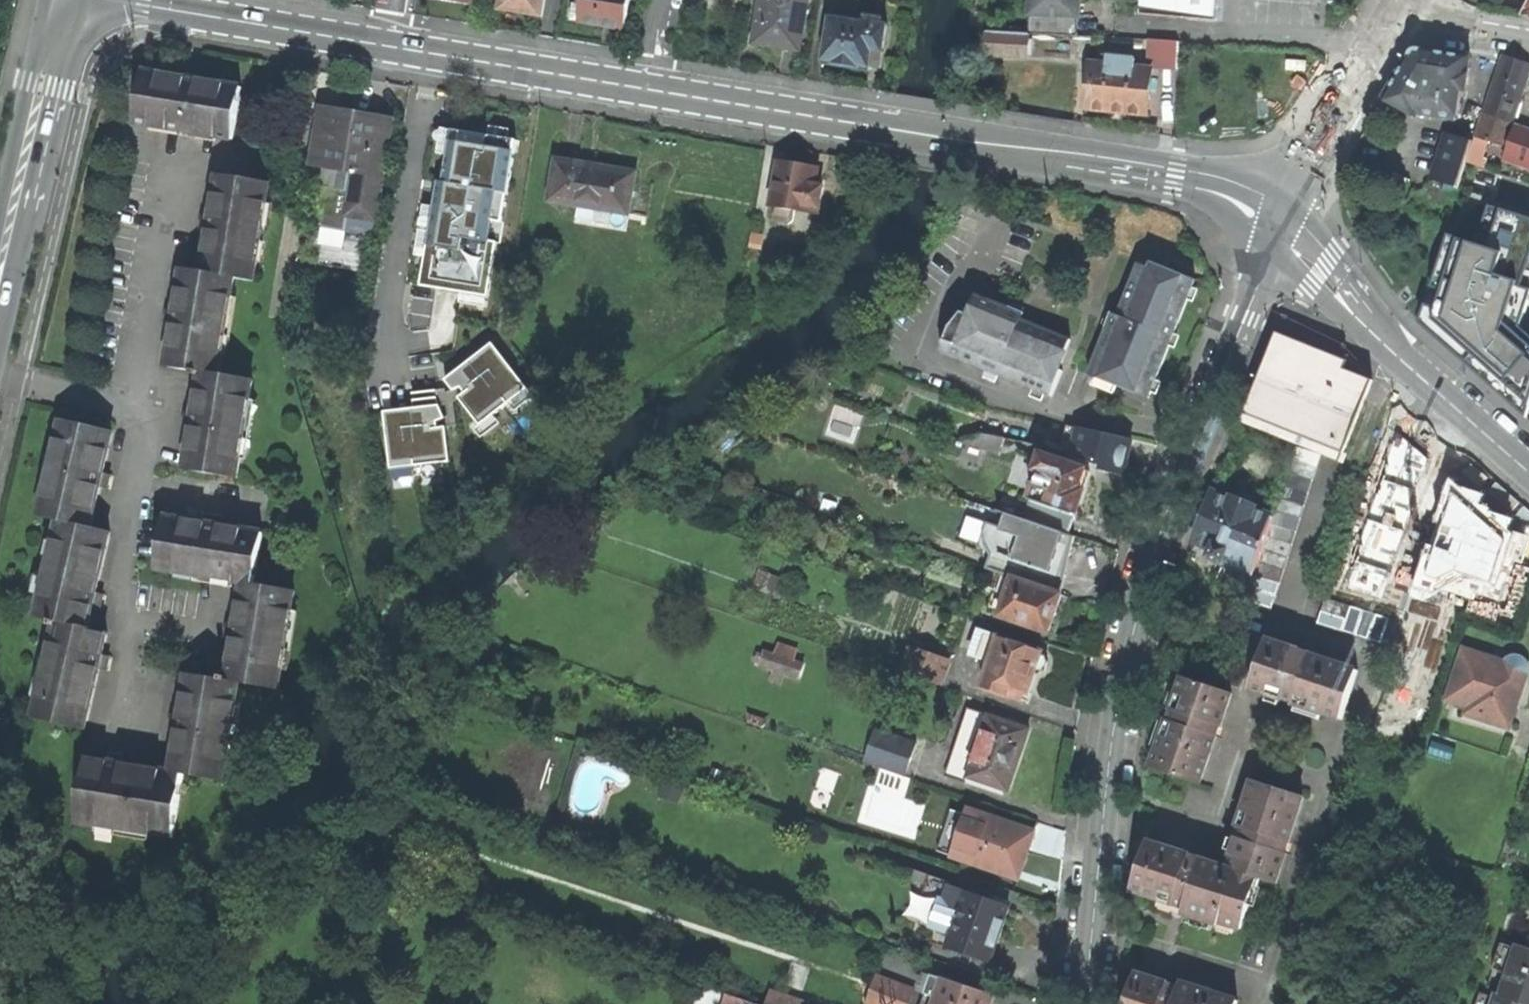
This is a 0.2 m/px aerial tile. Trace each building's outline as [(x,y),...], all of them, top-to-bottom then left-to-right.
[(541,14),(544,0),(502,0),(500,6),(515,9),(541,14)] [(578,4),(584,6),(580,22),(624,30),(628,6),(629,0),(579,0),(578,4)] [(754,42),(777,47),(800,51),(809,0),(762,0),(754,42)] [(1031,32),(1079,35),(1080,0),(1032,0),(1031,32)] [(1144,14),(1219,20),(1220,0),(1145,0),(1144,14)] [(1519,14),(1528,15),(1528,0),(1519,14)] [(887,25),(832,16),(824,61),(840,63),(852,65),(853,69),(870,71),(871,68),(881,69),(887,25)] [(1006,44),(1007,31),(990,30),(989,43),(1006,44)] [(1030,55),(1031,32),(1007,31),(1006,44),(989,43),(988,52),(1030,55)] [(1162,67),(1179,68),(1181,41),(1163,40),(1162,67)] [(1417,116),(1456,122),(1460,94),(1465,90),(1467,75),(1469,59),(1413,50),(1399,75),(1383,101),(1415,119),(1417,116)] [(1117,111),(1148,114),(1152,69),(1136,68),(1136,59),(1109,56),(1109,65),(1092,63),(1089,108),(1117,111)] [(1475,139),(1501,148),(1528,67),(1514,62),(1503,58),(1475,139)] [(145,71),(136,127),(235,143),(244,86),(192,78),(145,71)] [(349,224),(376,229),(392,129),(399,130),(401,116),(367,112),(367,117),(351,115),(325,110),(316,162),(328,164),(325,180),(319,191),(316,198),(316,206),(318,215),(322,220),(330,225),(347,228),(349,224)] [(1513,131),(1504,159),(1528,168),(1528,136),(1513,131)] [(1471,144),(1447,136),(1433,183),(1457,190),(1465,162),(1471,144)] [(633,215),(639,172),(619,169),(618,173),(596,170),(579,167),(580,162),(560,159),(552,199),(583,206),(579,224),(632,233),(635,215),(633,215)] [(1478,166),(1465,162),(1457,190),(1454,198),(1466,202),(1478,166)] [(773,208),(821,215),(826,187),(817,186),(819,168),(795,165),(780,163),(773,208)] [(261,283),(277,185),(220,175),(214,217),(204,215),(202,222),(201,231),(211,233),(204,273),(241,280),(261,283)] [(498,249),(504,212),(475,207),(476,204),(468,203),(463,202),(462,204),(434,199),(429,239),(425,239),(422,251),(439,258),(455,263),(474,266),(494,267),(497,251),(498,249)] [(1500,376),(1519,354),(1493,332),(1507,281),(1486,274),(1493,252),(1460,241),(1435,317),(1500,376)] [(1114,313),(1090,374),(1150,398),(1197,280),(1165,267),(1162,273),(1140,264),(1129,292),(1119,315),(1114,313)] [(226,376),(241,280),(204,273),(183,269),(177,311),(167,309),(166,318),(165,326),(175,327),(169,369),(202,373),(226,376)] [(941,351),(1052,396),(1063,370),(1060,369),(1071,339),(1022,319),(1024,314),(999,303),(977,295),(963,329),(952,325),(941,351)] [(1343,359),(1271,332),(1237,424),(1299,446),(1324,455),(1341,461),(1371,379),(1340,368),(1343,359)] [(523,387),(488,343),(441,379),(451,389),(458,386),(463,391),(456,396),(476,423),(523,387)] [(260,381),(226,376),(202,373),(196,414),(186,412),(184,421),(183,427),(193,429),(186,469),(244,479),(260,381)] [(441,417),(435,405),(380,412),(386,468),(446,461),(442,426),(434,427),(433,421),(441,417)] [(35,515),(54,519),(91,527),(101,486),(112,490),(114,482),(116,474),(104,472),(114,431),(57,418),(35,515)] [(1061,451),(1076,456),(1082,427),(1068,424),(1061,451)] [(1100,470),(1125,475),(1129,456),(1133,438),(1082,427),(1076,456),(1102,465),(1100,470)] [(963,439),(1007,450),(1007,436),(985,431),(963,439)] [(1268,608),(1324,455),(1299,446),(1274,517),(1253,575),(1244,599),(1268,608)] [(1074,514),(1076,514),(1084,491),(1091,472),(1044,455),(1039,468),(1043,469),(1033,499),(1074,514)] [(982,482),(1010,491),(1014,477),(987,468),(982,482)] [(1398,571),(1424,479),(1394,471),(1367,563),(1398,571)] [(1209,559),(1253,575),(1274,517),(1254,510),(1255,507),(1253,506),(1256,497),(1238,490),(1235,499),(1233,498),(1232,500),(1212,493),(1203,518),(1194,542),(1212,549),(1209,559)] [(1067,533),(1074,514),(1033,499),(1030,498),(1023,518),(1067,533)] [(1053,573),(1067,533),(1023,518),(1010,513),(1005,529),(1004,531),(1024,538),(1016,560),(1053,573)] [(254,585),(263,533),(222,527),(224,517),(215,516),(209,515),(206,525),(165,518),(156,575),(242,588),(243,584),(254,585)] [(31,615),(53,620),(88,628),(99,589),(109,591),(111,584),(113,575),(102,572),(112,532),(91,527),(54,519),(31,615)] [(1078,538),(1067,533),(1053,573),(1016,560),(1024,538),(1004,531),(1005,529),(990,524),(986,532),(988,546),(994,556),(990,569),(1012,576),(1061,593),(1065,594),(1078,538)] [(999,614),(1048,630),(1054,612),(1061,593),(1012,576),(999,614)] [(301,594),(254,585),(243,584),(242,588),(237,625),(226,624),(225,631),(223,638),(235,640),(229,675),(224,675),(223,680),(246,684),(285,691),(301,594)] [(28,716),(86,729),(96,689),(106,691),(108,684),(111,676),(99,673),(108,633),(88,628),(53,620),(51,624),(49,624),(28,716)] [(981,687),(1020,700),(1023,692),(1027,693),(1031,682),(1034,673),(1038,674),(1042,672),(1045,662),(1044,659),(1040,656),(1041,651),(985,631),(977,655),(990,659),(981,687)] [(1266,639),(1264,644),(1280,649),(1282,645),(1266,639)] [(783,674),(796,678),(802,664),(792,660),(796,650),(778,643),(774,654),(764,651),(759,665),(772,669),(783,674)] [(1341,719),(1357,670),(1339,664),(1337,669),(1325,665),(1327,660),(1300,652),(1300,650),(1282,645),(1280,649),(1264,644),(1249,687),(1283,698),(1286,690),(1296,693),(1293,702),(1293,703),(1341,719)] [(938,684),(946,661),(908,648),(900,671),(938,684)] [(1487,719),(1510,726),(1527,676),(1527,672),(1527,667),(1526,663),(1524,660),(1521,657),(1517,656),(1513,657),(1509,658),(1506,662),(1504,665),(1496,662),(1487,659),(1488,656),(1465,648),(1449,698),(1489,711),(1487,719)] [(1339,664),(1327,660),(1325,665),(1337,669),(1339,664)] [(779,683),(783,674),(772,669),(768,679),(779,683)] [(230,783),(246,684),(223,680),(187,675),(181,717),(171,715),(170,724),(168,730),(179,732),(172,773),(184,775),(230,783)] [(1221,706),(1226,691),(1182,677),(1171,710),(1180,713),(1176,723),(1168,719),(1166,719),(1150,766),(1199,783),(1204,766),(1200,764),(1204,751),(1209,753),(1218,725),(1219,725),(1225,708),(1221,706)] [(1288,700),(1293,702),(1296,693),(1286,690),(1283,698),(1288,700)] [(1230,693),(1226,691),(1221,706),(1225,708),(1230,693)] [(945,770),(1007,791),(1017,761),(1028,729),(967,707),(945,770)] [(1169,715),(1168,719),(1176,723),(1180,713),(1171,710),(1169,715)] [(766,724),(747,718),(746,722),(764,728),(766,724)] [(863,762),(903,776),(915,742),(874,728),(863,762)] [(1204,766),(1209,753),(1204,751),(1200,764),(1204,766)] [(172,845),(184,775),(172,773),(142,769),(144,758),(136,756),(131,756),(128,766),(88,759),(76,829),(172,845)] [(1303,796),(1253,779),(1248,795),(1255,797),(1251,810),(1244,808),(1238,825),(1240,826),(1247,828),(1242,843),(1235,841),(1227,867),(1225,873),(1212,869),(1214,863),(1191,856),(1191,854),(1174,849),(1172,855),(1161,851),(1163,845),(1148,840),(1133,889),(1175,903),(1177,897),(1188,900),(1185,907),(1183,913),(1220,925),(1221,921),(1242,928),(1260,877),(1271,881),(1275,868),(1280,870),(1286,852),(1284,852),(1293,824),(1288,822),(1292,810),(1297,812),(1303,796)] [(1248,795),(1244,808),(1251,810),(1255,797),(1248,795)] [(950,856),(1016,879),(1024,857),(1033,832),(966,808),(950,856)] [(1293,824),(1297,812),(1292,810),(1288,822),(1293,824)] [(1238,834),(1235,841),(1242,843),(1247,828),(1240,826),(1238,834)] [(1174,849),(1163,845),(1161,851),(1172,855),(1174,849)] [(1227,867),(1214,863),(1212,869),(1225,873),(1227,867)] [(1276,883),(1280,870),(1275,868),(1271,881),(1276,883)] [(945,946),(988,961),(998,933),(1007,907),(964,891),(960,904),(946,899),(940,916),(954,921),(945,946)] [(1180,905),(1185,907),(1188,900),(1177,897),(1175,903),(1180,905)] [(1517,943),(1499,993),(1495,991),(1490,1003),(1528,1003),(1528,947),(1517,943)] [(1134,971),(1133,976),(1147,981),(1149,976),(1134,971)] [(991,995),(930,973),(920,1001),(928,1003),(988,1003),(991,995)] [(1237,1000),(1180,981),(1178,985),(1177,988),(1166,984),(1167,981),(1149,976),(1147,981),(1133,976),(1124,1003),(1236,1003),(1237,1000)] [(727,994),(724,1003),(758,1003),(727,994)]
